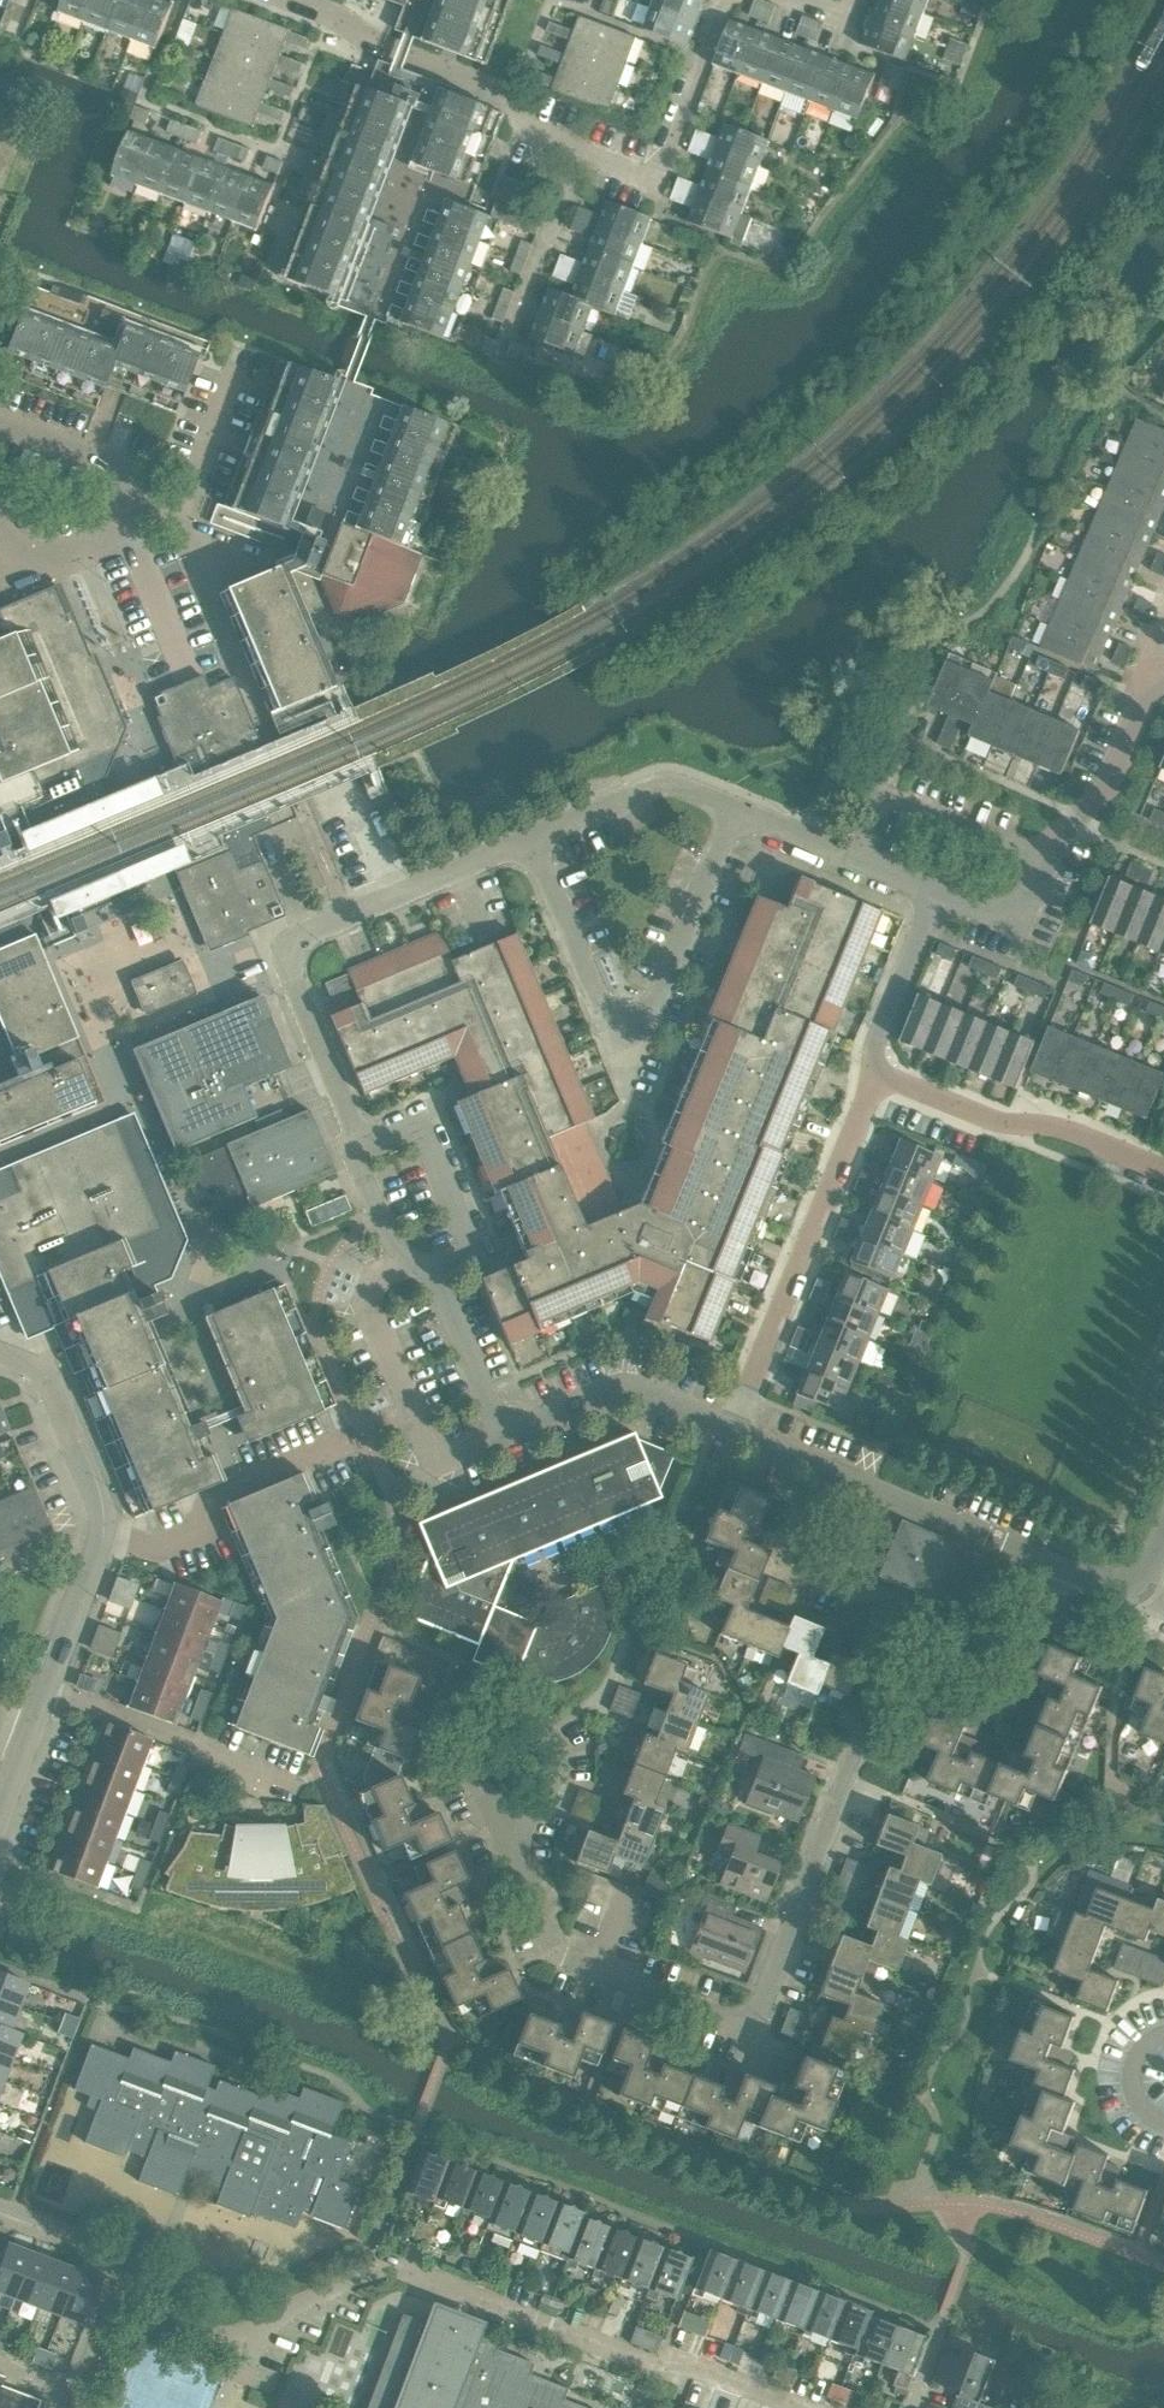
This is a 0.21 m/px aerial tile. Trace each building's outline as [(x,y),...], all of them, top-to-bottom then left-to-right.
[(92,0),(65,0),(60,13),(84,22),(92,0)] [(119,0),(92,0),(84,22),(107,31),(119,0)] [(146,0),(119,0),(107,31),(131,40),(146,0)] [(173,5),(160,0),(146,0),(131,40),(156,49),(173,5)] [(404,8),(395,31),(473,61),(496,0),(384,0),(404,8)] [(617,2),(611,0),(604,0),(599,14),(611,18),(617,2)] [(705,0),(655,0),(653,5),(697,22),(705,0)] [(766,2),(760,0),(754,0),(748,16),(759,20),(766,2)] [(923,13),(887,0),(877,0),(874,9),(868,7),(863,18),(914,37),(923,13)] [(928,0),(887,0),(923,13),(928,0)] [(986,0),(966,0),(965,2),(983,9),(986,0)] [(769,24),(776,6),(766,2),(759,20),(769,24)] [(979,20),(983,9),(965,2),(961,13),(979,20)] [(688,47),(697,22),(653,5),(643,30),(688,47)] [(280,55),(289,32),(289,30),(234,9),(224,34),(280,55)] [(806,38),(813,20),(802,16),(796,34),(806,38)] [(626,63),(636,38),(580,17),(571,42),(626,63)] [(905,62),(914,37),(863,18),(859,29),(866,32),(860,46),(905,62)] [(817,42),(823,24),(813,20),(806,38),(817,42)] [(738,75),(755,30),(730,21),(713,65),(738,75)] [(560,37),(563,28),(549,23),(546,32),(560,37)] [(763,84),(779,40),(755,30),(738,75),(763,84)] [(271,79),(280,55),(224,34),(215,58),(271,79)] [(310,50),(313,41),(299,36),(296,45),(310,50)] [(965,56),(969,46),(951,39),(947,50),(965,56)] [(786,93),(802,48),(779,40),(763,84),(786,93)] [(617,86),(626,63),(571,42),(562,65),(617,86)] [(551,61),(554,52),(540,47),(537,56),(551,61)] [(809,102),(826,57),(802,48),(786,93),(809,102)] [(961,67),(965,56),(947,50),(943,60),(961,67)] [(832,110),(849,66),(826,57),(809,102),(832,110)] [(262,103),(271,79),(215,58),(206,82),(262,103)] [(301,74),(304,65),(290,60),(287,69),(301,74)] [(452,95),(454,89),(379,61),(368,90),(341,80),(334,99),(345,103),(339,116),(329,112),(316,146),(327,150),(321,164),(311,160),(298,193),(309,197),(279,277),(337,299),(335,304),(341,307),(387,324),(389,319),(451,342),(497,220),(490,218),(468,210),(470,205),(504,115),(452,95)] [(901,81),(905,70),(887,63),(883,74),(901,81)] [(608,111),(617,86),(562,65),(552,90),(608,111)] [(858,120),(873,82),(875,76),(849,66),(832,110),(858,120)] [(542,85),(545,76),(531,71),(528,80),(542,85)] [(897,91),(901,81),(883,74),(879,85),(897,91)] [(252,128),(262,103),(206,82),(197,107),(252,128)] [(292,98),(295,89),(281,83),(278,92),(292,98)] [(146,125),(150,112),(134,106),(130,119),(146,125)] [(283,121),(286,112),(272,107),(269,116),(283,121)] [(182,138),(187,126),(171,120),(167,132),(182,138)] [(759,167),(769,142),(724,125),(719,139),(696,130),(692,141),(759,167)] [(198,144),(203,132),(187,126),(182,138),(198,144)] [(137,185),(154,141),(129,131),(112,176),(137,185)] [(230,156),(234,144),(219,138),(214,151),(230,156)] [(161,194),(178,150),(154,141),(137,185),(161,194)] [(750,191),(759,167),(692,141),(688,153),(710,161),(706,174),(750,191)] [(245,162),(250,150),(234,144),(230,156),(245,162)] [(185,203),(202,159),(178,150),(161,194),(185,203)] [(278,175),(283,163),(267,157),(262,169),(278,175)] [(208,212),(225,168),(202,159),(185,203),(208,212)] [(232,221),(249,177),(225,168),(208,212),(232,221)] [(741,215),(750,191),(706,174),(701,187),(678,178),(674,189),(741,215)] [(257,231),(268,203),(274,186),(249,177),(232,221),(257,231)] [(499,194),(522,202),(529,185),(506,177),(499,194)] [(537,198),(549,203),(555,186),(543,181),(537,198)] [(732,240),(741,215),(674,189),(670,200),(693,209),(687,223),(732,240)] [(642,244),(651,219),(607,202),(601,216),(579,208),(575,219),(642,244)] [(542,220),(496,203),(490,218),(497,220),(536,235),(542,220)] [(633,268),(642,244),(575,219),(570,230),(593,238),(588,251),(633,268)] [(527,261),(533,245),(522,241),(516,256),(527,261)] [(624,292),(633,268),(588,251),(583,264),(561,255),(557,266),(624,292)] [(521,276),(527,261),(516,256),(510,272),(521,276)] [(614,317),(624,292),(557,266),(552,277),(575,286),(571,297),(570,299),(592,307),(592,308),(614,317)] [(202,342),(81,296),(77,305),(24,285),(14,312),(20,314),(0,365),(0,374),(24,383),(28,372),(6,363),(7,360),(51,377),(46,391),(70,400),(76,386),(100,395),(109,373),(136,383),(176,399),(175,401),(153,393),(148,404),(175,414),(202,342)] [(509,308),(515,292),(504,288),(498,304),(509,308)] [(583,331),(592,308),(592,307),(570,299),(571,297),(548,289),(539,314),(583,331)] [(503,324),(509,308),(498,304),(492,319),(503,324)] [(574,356),(583,331),(539,314),(530,339),(574,356)] [(490,357),(496,341),(485,337),(479,353),(490,357)] [(515,364),(522,346),(511,342),(505,360),(515,364)] [(526,368),(533,350),(522,346),(515,364),(526,368)] [(403,548),(449,427),(291,367),(282,391),(268,386),(259,411),(272,416),(246,485),(242,495),(233,492),(235,488),(230,486),(222,507),(287,531),(284,541),(296,546),(295,550),(307,555),(304,568),(321,574),(320,576),(328,579),(325,587),(337,617),(349,622),(386,605),(386,604),(397,604),(402,602),(420,554),(403,548)] [(1136,419),(1126,443),(1163,459),(1163,431),(1136,419)] [(1126,443),(1117,465),(1163,485),(1163,459),(1126,443)] [(1163,507),(1163,485),(1117,465),(1108,487),(1163,511),(1163,507)] [(1152,534),(1163,511),(1108,487),(1097,511),(1152,534)] [(1143,557),(1152,534),(1097,511),(1088,534),(1143,557)] [(1133,580),(1143,557),(1088,534),(1078,557),(1133,580)] [(1158,553),(1154,562),(1163,566),(1163,555),(1158,553)] [(1124,602),(1133,580),(1078,557),(1069,579),(1124,602)] [(1163,575),(1163,566),(1154,562),(1150,571),(1163,577),(1163,575)] [(338,689),(320,646),(318,647),(315,640),(317,639),(309,621),(300,625),(277,569),(259,576),(218,594),(266,707),(270,717),(288,709),(288,708),(299,703),(301,707),(315,700),(315,699),(338,689)] [(1114,626),(1124,602),(1069,579),(1059,602),(1114,626)] [(92,657),(88,659),(58,587),(7,609),(7,610),(0,613),(0,826),(0,827),(2,826),(10,846),(12,851),(25,846),(31,860),(28,861),(33,874),(36,872),(40,881),(36,882),(42,895),(45,894),(51,907),(53,914),(64,909),(69,920),(82,914),(81,914),(142,888),(99,785),(122,728),(92,657)] [(1148,613),(1152,604),(1139,598),(1135,607),(1148,613)] [(1114,626),(1059,602),(1049,625),(1104,648),(1114,626)] [(1144,622),(1148,613),(1135,607),(1131,616),(1144,622)] [(1094,671),(1104,648),(1049,625),(1039,648),(1094,671)] [(1023,655),(1027,643),(1013,637),(1008,648),(1023,655)] [(1129,658),(1133,649),(1119,644),(1115,653),(1129,658)] [(1125,668),(1129,658),(1115,653),(1112,662),(1125,668)] [(1049,673),(1054,662),(1039,656),(1035,667),(1049,673)] [(974,726),(988,692),(989,693),(994,682),(946,662),(927,707),(949,716),(937,744),(950,750),(962,722),(972,726),(974,726)] [(1063,680),(1068,669),(1054,662),(1049,673),(1063,680)] [(1095,693),(1100,682),(1085,676),(1081,687),(1095,693)] [(294,815),(270,759),(266,761),(232,678),(208,689),(203,677),(152,698),(176,755),(159,796),(148,801),(209,947),(284,916),(250,834),(294,815)] [(1011,702),(989,693),(988,692),(974,726),(972,726),(968,736),(992,747),(1011,702)] [(1015,756),(1034,712),(1011,702),(992,747),(1015,756)] [(1037,766),(1056,721),(1034,712),(1015,756),(1037,766)] [(1061,776),(1080,731),(1056,721),(1037,766),(1061,776)] [(1163,826),(1163,813),(1154,809),(1150,820),(1163,826)] [(1136,882),(1142,867),(1131,863),(1125,878),(1136,882)] [(1147,887),(1153,872),(1142,867),(1136,882),(1147,887)] [(735,1262),(746,1235),(754,1238),(768,1203),(760,1200),(771,1174),(779,1178),(786,1159),(783,1158),(789,1141),(782,1138),(792,1112),(800,1116),(814,1081),(806,1078),(817,1051),(825,1054),(833,1035),(829,1034),(836,1018),(828,1014),(838,989),(846,992),(861,957),(853,954),(863,928),(871,931),(879,913),(789,876),(781,894),(789,897),(784,910),(755,898),(748,916),(756,920),(745,945),(737,942),(723,977),(731,980),(720,1006),(712,1003),(705,1021),(708,1023),(701,1040),(709,1043),(699,1069),(691,1066),(677,1100),(685,1104),(674,1129),(666,1126),(658,1145),(662,1146),(655,1163),(663,1166),(653,1191),(645,1188),(638,1205),(622,1212),(584,1122),(592,1119),(584,1101),(576,1104),(566,1078),(573,1075),(559,1039),(551,1043),(540,1017),(548,1013),(533,979),(525,982),(515,957),(522,953),(515,934),(451,961),(439,932),(420,940),(424,948),(398,959),(395,951),(360,965),(364,973),(349,979),(353,987),(360,1004),(348,1009),(344,1001),(326,1009),(362,1095),(381,1087),(378,1079),(403,1068),(407,1076),(441,1061),(438,1053),(449,1049),(469,1097),(455,1103),(463,1121),(471,1118),(481,1144),(474,1147),(488,1182),(496,1178),(501,1190),(493,1193),(494,1195),(497,1193),(504,1210),(512,1207),(523,1233),(515,1236),(525,1260),(480,1280),(507,1345),(526,1337),(522,1329),(534,1325),(537,1333),(539,1332),(536,1324),(548,1319),(551,1326),(586,1312),(583,1304),(608,1293),(612,1301),(630,1293),(627,1285),(635,1282),(655,1291),(640,1327),(653,1333),(657,1322),(707,1343),(715,1324),(707,1321),(718,1295),(725,1299),(732,1282),(736,1284),(743,1265),(735,1262)] [(1115,934),(1133,889),(1110,879),(1091,924),(1115,934)] [(1138,943),(1156,898),(1133,889),(1115,934),(1138,943)] [(1163,944),(1163,901),(1156,898),(1138,943),(1161,952),(1163,944)] [(32,948),(0,922),(0,1075),(3,1083),(0,1084),(0,1135),(6,1133),(90,1097),(87,1089),(90,1087),(32,948)] [(951,961),(955,949),(940,943),(936,955),(951,961)] [(982,973),(987,962),(972,956),(968,968),(982,973)] [(997,979),(1001,968),(987,962),(982,973),(997,979)] [(194,991),(183,964),(132,985),(139,1003),(143,1012),(194,991)] [(1082,987),(1087,976),(1072,970),(1068,981),(1082,987)] [(353,987),(349,979),(347,974),(324,984),(329,997),(353,987)] [(1028,992),(1033,981),(1018,975),(1013,986),(1028,992)] [(1042,998),(1047,987),(1033,981),(1028,992),(1042,998)] [(1114,1000),(1119,989),(1104,983),(1100,994),(1114,1000)] [(1129,1006),(1133,995),(1119,989),(1114,1000),(1129,1006)] [(925,1051),(943,1006),(919,996),(900,1042),(925,1051)] [(225,1012),(132,1051),(175,1152),(254,1118),(242,1089),(291,1068),(261,997),(225,1012)] [(1163,1008),(1163,1007),(1150,1002),(1145,1013),(1160,1019),(1163,1008)] [(948,1061),(966,1016),(943,1006),(925,1051),(948,1061)] [(970,1070),(988,1025),(966,1016),(948,1061),(970,1070)] [(993,1079),(1011,1034),(988,1025),(970,1070),(993,1079)] [(1054,1082),(1073,1037),(1049,1027),(1030,1072),(1054,1082)] [(1016,1089),(1034,1044),(1011,1034),(993,1079),(1016,1089)] [(1077,1091),(1095,1046),(1073,1037),(1054,1082),(1077,1091)] [(1099,1101),(1118,1055),(1095,1046),(1077,1091),(1099,1101)] [(1122,1110),(1140,1065),(1118,1055),(1099,1101),(1122,1110)] [(1163,1077),(1163,1074),(1140,1065),(1122,1110),(1146,1120),(1163,1077)] [(335,1173),(308,1110),(225,1145),(225,1146),(190,1162),(198,1180),(199,1179),(200,1183),(209,1187),(212,1185),(223,1210),(230,1213),(250,1205),(252,1208),(335,1173)] [(1154,1138),(1163,1142),(1163,1113),(1154,1138)] [(0,1169),(0,1272),(20,1320),(27,1338),(53,1327),(61,1345),(65,1354),(73,1374),(79,1372),(89,1395),(83,1397),(133,1518),(142,1515),(178,1499),(198,1491),(224,1480),(223,1476),(214,1455),(208,1457),(200,1439),(208,1435),(202,1422),(194,1425),(151,1321),(165,1315),(152,1285),(170,1278),(185,1240),(132,1114),(102,1127),(0,1169)] [(930,1182),(940,1158),(898,1140),(888,1165),(930,1182)] [(964,1169),(968,1159),(955,1154),(951,1164),(964,1169)] [(921,1206),(930,1182),(888,1165),(878,1189),(921,1206)] [(869,1185),(873,1175),(860,1170),(856,1180),(869,1185)] [(865,1195),(869,1185),(856,1180),(852,1190),(865,1195)] [(911,1231),(921,1206),(878,1189),(868,1213),(911,1231)] [(311,1227),(351,1211),(344,1195),(304,1212),(311,1227)] [(901,1255),(911,1231),(868,1213),(858,1237),(901,1255)] [(849,1233),(853,1224),(840,1218),(836,1228),(849,1233)] [(845,1243),(849,1233),(836,1228),(832,1238),(845,1243)] [(891,1279),(901,1255),(858,1237),(848,1262),(891,1279)] [(877,1315),(886,1290),(844,1273),(834,1297),(877,1315)] [(825,1294),(829,1284),(816,1279),(812,1288),(825,1294)] [(335,1406),(284,1285),(278,1287),(277,1286),(231,1305),(229,1306),(229,1307),(209,1315),(250,1412),(244,1414),(254,1440),(328,1409),(335,1406)] [(821,1304),(825,1294),(812,1288),(808,1299),(821,1304)] [(867,1339),(877,1315),(834,1297),(824,1321),(867,1339)] [(857,1363),(867,1339),(824,1321),(814,1346),(857,1363)] [(805,1342),(809,1332),(796,1327),(792,1337),(805,1342)] [(801,1352),(805,1342),(792,1337),(788,1347),(801,1352)] [(847,1387),(857,1363),(814,1346),(805,1369),(847,1387)] [(837,1412),(847,1387),(805,1369),(794,1394),(837,1412)] [(0,1409),(0,1436),(10,1432),(0,1409)] [(857,1432),(861,1422),(848,1416),(843,1427),(857,1432)] [(518,1558),(660,1498),(633,1433),(434,1516),(437,1521),(423,1527),(431,1545),(402,1615),(488,1650),(485,1658),(490,1663),(495,1667),(500,1671),(506,1675),(512,1678),(517,1680),(519,1680),(530,1683),(541,1684),(552,1683),(562,1680),(573,1676),(579,1672),(588,1665),(597,1656),(603,1646),(608,1635),(611,1624),(612,1615),(612,1607),(611,1598),(609,1590),(606,1582),(556,1603),(558,1609),(558,1615),(556,1620),(552,1624),(547,1628),(540,1629),(535,1628),(537,1624),(494,1606),(513,1558),(517,1556),(518,1558)] [(349,1619),(350,1618),(342,1599),(349,1596),(321,1531),(334,1525),(325,1504),(312,1509),(308,1501),(314,1498),(304,1473),(220,1509),(230,1535),(266,1619),(226,1724),(312,1757),(321,1731),(315,1729),(322,1712),(329,1715),(334,1701),(327,1698),(356,1622),(349,1619)] [(786,1627),(744,1609),(767,1552),(739,1540),(745,1525),(755,1530),(768,1499),(727,1482),(703,1541),(721,1548),(713,1566),(724,1570),(708,1609),(725,1616),(718,1634),(791,1665),(784,1683),(814,1696),(818,1685),(846,1697),(859,1666),(829,1654),(824,1664),(809,1658),(821,1629),(791,1617),(786,1627)] [(56,1542),(33,1487),(9,1497),(32,1552),(56,1542)] [(9,1497),(0,1501),(0,1538),(10,1561),(32,1552),(9,1497)] [(987,1622),(1010,1567),(983,1555),(982,1558),(972,1555),(974,1552),(964,1548),(963,1551),(954,1547),(955,1544),(900,1521),(877,1576),(932,1599),(933,1596),(942,1600),(944,1596),(954,1600),(952,1604),(961,1608),(960,1611),(987,1622)] [(0,1538),(0,1565),(10,1561),(0,1538)] [(771,1594),(776,1592),(779,1583),(767,1578),(762,1591),(771,1594)] [(211,1627),(221,1602),(172,1583),(162,1609),(211,1627)] [(787,1601),(792,1588),(779,1583),(776,1592),(771,1594),(773,1599),(777,1597),(787,1601)] [(781,1613),(786,1601),(787,1601),(777,1597),(773,1599),(769,1608),(781,1613)] [(238,1621),(244,1606),(233,1602),(227,1616),(238,1621)] [(202,1651),(211,1627),(162,1609),(153,1633),(202,1651)] [(845,1625),(850,1624),(854,1614),(842,1609),(837,1622),(845,1625)] [(861,1632),(866,1619),(854,1614),(850,1624),(845,1625),(847,1630),(852,1628),(861,1632)] [(856,1644),(861,1632),(852,1628),(847,1630),(843,1639),(856,1644)] [(193,1676),(202,1651),(153,1633),(144,1657),(193,1676)] [(224,1659),(229,1646),(218,1641),(213,1655),(224,1659)] [(1055,1802),(1103,1687),(1084,1680),(1092,1663),(1051,1646),(1038,1676),(1067,1688),(1061,1703),(1050,1698),(1026,1757),(1036,1761),(1030,1776),(973,1752),(969,1763),(954,1757),(966,1728),(935,1715),(918,1756),(935,1764),(928,1782),(987,1806),(991,1795),(1030,1812),(1037,1794),(1055,1802)] [(688,1687),(695,1669),(653,1653),(641,1684),(671,1695),(676,1682),(688,1687)] [(218,1674),(224,1659),(213,1655),(208,1670),(218,1674)] [(184,1700),(193,1676),(144,1657),(134,1681),(184,1700)] [(406,1761),(418,1730),(388,1719),(394,1704),(405,1708),(417,1677),(375,1662),(353,1721),(371,1728),(364,1745),(373,1749),(362,1779),(367,1789),(356,1794),(382,1851),(400,1843),(408,1860),(448,1842),(435,1812),(406,1825),(400,1810),(410,1805),(397,1776),(403,1760),(406,1761)] [(1147,1669),(1131,1710),(1149,1717),(1142,1735),(1163,1744),(1163,1675),(1147,1669)] [(174,1726),(184,1700),(134,1681),(125,1707),(174,1726)] [(706,1694),(688,1687),(676,1682),(671,1695),(664,1712),(695,1723),(706,1694)] [(608,1711),(633,1720),(642,1695),(618,1686),(608,1711)] [(205,1708),(211,1694),(200,1690),(195,1704),(205,1708)] [(200,1722),(205,1708),(195,1704),(189,1718),(200,1722)] [(684,1753),(695,1723),(664,1712),(654,1739),(674,1746),(673,1749),(684,1753)] [(143,1766),(153,1741),(103,1722),(94,1747),(143,1766)] [(792,1819),(808,1776),(784,1767),(790,1751),(744,1734),(738,1751),(765,1762),(750,1803),(792,1819)] [(663,1776),(673,1749),(674,1746),(654,1739),(643,1735),(632,1765),(663,1776)] [(134,1790),(143,1766),(94,1747),(85,1772),(134,1790)] [(182,1781),(188,1767),(177,1763),(171,1777),(182,1781)] [(652,1806),(653,1804),(663,1776),(632,1765),(621,1795),(631,1799),(652,1806)] [(125,1815),(134,1790),(85,1772),(75,1796),(125,1815)] [(177,1795),(182,1781),(171,1777),(166,1791),(177,1795)] [(569,1814),(594,1823),(603,1799),(578,1789),(569,1814)] [(116,1839),(125,1815),(75,1796),(66,1820),(116,1839)] [(654,1832),(663,1808),(653,1804),(652,1806),(631,1799),(623,1821),(654,1832)] [(182,1847),(163,1874),(164,1875),(165,1874),(169,1877),(164,1888),(165,1889),(166,1887),(182,1893),(199,1899),(216,1903),(233,1906),(250,1908),(255,1904),(264,1904),(269,1907),(286,1905),(304,1902),(321,1898),(337,1892),(353,1885),(341,1857),(345,1855),(323,1806),(308,1806),(303,1806),(303,1811),(303,1823),(295,1825),(295,1823),(293,1824),(293,1826),(282,1828),(280,1828),(266,1830),(266,1832),(252,1832),(252,1830),(238,1829),(236,1828),(224,1826),(225,1824),(223,1824),(220,1836),(190,1833),(190,1832),(189,1831),(182,1847)] [(164,1829),(169,1815),(158,1811),(153,1825),(164,1829)] [(920,1848),(927,1830),(885,1815),(873,1845),(903,1857),(908,1845),(920,1849),(920,1848)] [(107,1863),(116,1839),(66,1820),(57,1844),(107,1863)] [(641,1867),(654,1832),(623,1821),(615,1842),(610,1855),(623,1860),(641,1867)] [(158,1844),(164,1829),(153,1825),(148,1840),(158,1844)] [(764,1901),(778,1865),(751,1855),(758,1836),(726,1825),(719,1844),(732,1849),(719,1884),(764,1901)] [(610,1855),(615,1842),(586,1831),(574,1862),(616,1878),(623,1860),(610,1855)] [(97,1889),(107,1863),(57,1844),(47,1870),(97,1889)] [(927,1886),(939,1855),(920,1848),(920,1849),(908,1845),(903,1857),(897,1872),(896,1873),(916,1881),(916,1882),(927,1886)] [(481,1962),(455,1903),(444,1908),(437,1894),(466,1881),(452,1851),(412,1869),(419,1886),(401,1894),(453,2008),(471,2000),(478,2017),(519,1999),(506,1969),(477,1981),(470,1967),(481,1962)] [(849,1874),(855,1872),(858,1863),(845,1858),(841,1871),(849,1874)] [(145,1878),(151,1863),(140,1859),(135,1874),(145,1878)] [(927,1886),(916,1882),(916,1881),(896,1873),(897,1872),(886,1867),(875,1898),(906,1909),(916,1913),(927,1886)] [(851,1878),(857,1876),(855,1872),(849,1874),(841,1871),(836,1883),(848,1888),(851,1878)] [(140,1892),(145,1878),(135,1874),(129,1888),(140,1892)] [(861,1892),(866,1880),(857,1876),(851,1878),(848,1888),(861,1892)] [(845,1896),(848,1888),(836,1883),(832,1895),(840,1898),(843,1903),(847,1901),(845,1896)] [(856,1904),(861,1892),(848,1888),(845,1896),(847,1901),(856,1904)] [(1115,1930),(1126,1899),(1098,1888),(1087,1916),(1087,1918),(1107,1925),(1106,1926),(1115,1930)] [(741,1970),(756,1928),(737,1921),(736,1926),(728,1923),(736,1904),(704,1892),(698,1907),(708,1911),(692,1952),(741,1970)] [(840,1912),(843,1903),(840,1898),(832,1895),(827,1907),(840,1912)] [(895,1937),(906,1909),(875,1898),(863,1928),(874,1932),(875,1930),(895,1938),(895,1937)] [(1156,1910),(1155,1910),(1126,1899),(1115,1930),(1146,1942),(1150,1931),(1149,1930),(1156,1910)] [(1159,1899),(1155,1910),(1156,1910),(1149,1930),(1150,1931),(1163,1936),(1163,1901),(1159,1899)] [(1096,1954),(1106,1926),(1107,1925),(1087,1918),(1087,1916),(1076,1912),(1065,1942),(1096,1954)] [(894,1972),(906,1941),(895,1937),(895,1938),(875,1930),(874,1932),(869,1947),(865,1959),(877,1964),(876,1965),(894,1972)] [(865,1959),(869,1947),(840,1936),(828,1965),(870,1981),(876,1965),(877,1964),(865,1959)] [(1090,1970),(1096,1954),(1065,1942),(1054,1971),(1072,1979),(1073,1977),(1084,1982),(1089,1970),(1090,1970)] [(1118,1956),(1131,1961),(1135,1948),(1123,1944),(1118,1956)] [(1143,1965),(1148,1953),(1135,1948),(1131,1961),(1143,1965)] [(1155,1970),(1160,1958),(1148,1953),(1143,1965),(1155,1970)] [(1126,1973),(1131,1961),(1118,1956),(1114,1968),(1126,1973)] [(1160,1958),(1155,1970),(1163,1973),(1163,1959),(1160,1958)] [(1126,1973),(1138,1978),(1143,1965),(1131,1961),(1126,1973)] [(864,1997),(870,1981),(828,1965),(817,1995),(846,2006),(847,2006),(851,1994),(863,1999),(864,1997)] [(1138,1978),(1150,1982),(1155,1970),(1143,1965),(1138,1978)] [(1119,1981),(1090,1970),(1089,1970),(1084,1982),(1073,1977),(1072,1979),(1066,1996),(1107,2012),(1119,1981)] [(1163,1987),(1163,1983),(1163,1973),(1155,1970),(1150,1982),(1163,1987)] [(26,1983),(0,1973),(0,2001),(17,2007),(26,1983)] [(870,2035),(882,2005),(864,1997),(863,1999),(851,1994),(847,2006),(846,2006),(840,2021),(840,2022),(860,2030),(860,2031),(870,2035)] [(17,2007),(0,2001),(0,2026),(8,2029),(17,2007)] [(1064,2133),(1076,2103),(1065,2099),(1076,2070),(1047,2059),(1052,2044),(1063,2048),(1075,2017),(1033,2002),(1011,2061),(1029,2068),(1022,2085),(1033,2089),(1012,2146),(1030,2153),(1023,2171),(1081,2192),(1074,2211),(1133,2233),(1149,2191),(1118,2180),(1114,2190),(1099,2185),(1110,2155),(1079,2144),(1075,2155),(1048,2145),(1053,2129),(1064,2133)] [(793,2024),(798,2022),(801,2013),(789,2008),(784,2021),(793,2024)] [(594,2066),(610,2024),(579,2013),(568,2042),(553,2036),(557,2025),(526,2014),(510,2055),(569,2078),(576,2059),(594,2066)] [(71,2039),(79,2019),(64,2014),(57,2033),(71,2039)] [(849,2059),(860,2031),(860,2030),(840,2022),(840,2021),(830,2017),(818,2048),(849,2059)] [(795,2028),(800,2027),(798,2022),(793,2024),(784,2021),(779,2033),(792,2038),(795,2028)] [(19,2033),(8,2029),(0,2026),(0,2054),(10,2057),(19,2033)] [(804,2042),(809,2030),(800,2027),(795,2028),(792,2038),(804,2042)] [(731,2104),(716,2098),(720,2087),(660,2064),(656,2075),(641,2069),(651,2040),(621,2029),(605,2070),(623,2077),(616,2095),(732,2140),(739,2121),(796,2143),(803,2125),(822,2132),(844,2073),(802,2057),(790,2088),(801,2092),(795,2107),(768,2097),(773,2086),(742,2074),(731,2104)] [(351,2143),(329,2135),(342,2103),(302,2088),(298,2099),(260,2084),(256,2095),(219,2081),(214,2092),(205,2088),(214,2066),(174,2052),(170,2062),(132,2048),(128,2059),(90,2044),(73,2090),(89,2096),(85,2107),(96,2111),(84,2143),(123,2158),(128,2144),(138,2147),(135,2153),(146,2157),(137,2182),(177,2196),(185,2175),(221,2189),(215,2205),(249,2218),(251,2212),(262,2216),(264,2211),(273,2214),(271,2220),(294,2229),(304,2201),(313,2205),(309,2216),(343,2229),(359,2189),(337,2181),(351,2143)] [(10,2057),(0,2054),(0,2080),(1,2080),(10,2057)] [(432,2203),(448,2162),(421,2151),(406,2193),(432,2203)] [(461,2208),(475,2172),(448,2162),(432,2203),(432,2205),(443,2210),(445,2203),(461,2208)] [(488,2219),(502,2182),(475,2172),(461,2208),(459,2216),(470,2220),(472,2213),(488,2219)] [(514,2233),(529,2192),(502,2182),(488,2219),(487,2223),(514,2233)] [(540,2244),(556,2203),(529,2192),(514,2233),(511,2240),(522,2244),(524,2237),(540,2244)] [(581,2217),(582,2218),(584,2213),(556,2203),(540,2244),(538,2250),(549,2255),(551,2248),(567,2254),(581,2217)] [(593,2269),(608,2228),(582,2218),(581,2217),(567,2254),(563,2265),(574,2269),(577,2263),(593,2269)] [(419,2239),(425,2224),(416,2221),(411,2235),(419,2239)] [(428,2242),(434,2228),(425,2224),(419,2239),(428,2242)] [(620,2279),(635,2238),(608,2228),(593,2269),(590,2275),(601,2280),(604,2273),(620,2279)] [(647,2289),(662,2248),(635,2238),(620,2279),(617,2286),(628,2290),(631,2283),(647,2289)] [(474,2259),(479,2244),(470,2241),(464,2256),(474,2259)] [(31,2252),(24,2249),(23,2251),(7,2245),(3,2256),(0,2263),(0,2292),(14,2297),(31,2252)] [(675,2300),(690,2261),(690,2259),(662,2248),(647,2289),(644,2296),(655,2300),(658,2293),(675,2300)] [(720,2299),(734,2260),(707,2250),(690,2294),(701,2298),(703,2293),(720,2299)] [(37,2306),(53,2263),(38,2257),(39,2254),(31,2252),(14,2297),(37,2306)] [(745,2315),(762,2271),(734,2260),(720,2299),(736,2305),(735,2311),(745,2315)] [(60,2314),(78,2269),(70,2266),(69,2269),(53,2263),(37,2306),(60,2314)] [(84,2323),(100,2280),(84,2274),(85,2272),(78,2269),(60,2314),(84,2323)] [(774,2320),(788,2281),(762,2271),(745,2315),(755,2319),(757,2313),(774,2320)] [(492,2291),(496,2282),(481,2277),(478,2286),(492,2291)] [(502,2295),(508,2281),(499,2277),(497,2282),(496,2282),(492,2291),(502,2295)] [(799,2335),(815,2291),(788,2281),(774,2320),(791,2326),(788,2331),(799,2335)] [(590,2305),(596,2291),(586,2287),(581,2301),(590,2305)] [(828,2340),(842,2301),(815,2291),(799,2335),(809,2339),(811,2334),(828,2340)] [(546,2312),(552,2297),(543,2294),(537,2309),(546,2312)] [(555,2315),(561,2301),(552,2297),(546,2312),(555,2315)] [(617,2316),(623,2301),(613,2297),(607,2312),(617,2316)] [(867,2316),(868,2316),(870,2312),(842,2301),(828,2340),(845,2346),(842,2352),(852,2355),(867,2316)] [(563,2400),(567,2389),(529,2374),(533,2364),(495,2349),(500,2339),(431,2313),(427,2324),(401,2315),(367,2407),(585,2407),(563,2400)] [(880,2365),(895,2326),(868,2316),(867,2316),(852,2355),(850,2360),(861,2364),(863,2359),(880,2365)] [(907,2378),(922,2337),(895,2326),(880,2365),(897,2371),(891,2385),(906,2391),(910,2379),(907,2378)] [(679,2349),(687,2330),(677,2327),(670,2345),(679,2349)] [(655,2353),(660,2340),(634,2331),(629,2344),(655,2353)] [(10,2338),(0,2334),(0,2335),(0,2350),(5,2352),(10,2338)] [(728,2361),(733,2347),(724,2343),(718,2358),(728,2361)] [(737,2365),(743,2350),(733,2347),(728,2361),(737,2365)] [(41,2366),(46,2351),(37,2348),(31,2362),(41,2366)] [(992,2361),(961,2349),(958,2359),(943,2353),(932,2382),(957,2391),(950,2407),(990,2407),(976,2403),(992,2361)] [(51,2369),(56,2355),(46,2351),(41,2366),(51,2369)] [(782,2381),(787,2367),(778,2363),(772,2378),(782,2381)] [(791,2385),(797,2370),(787,2367),(782,2381),(791,2385)] [(40,2400),(1,2385),(4,2377),(0,2375),(0,2407),(37,2407),(40,2400)] [(835,2402),(840,2387),(831,2384),(826,2398),(835,2402)] [(844,2405),(850,2390),(840,2387),(835,2402),(844,2405)]
